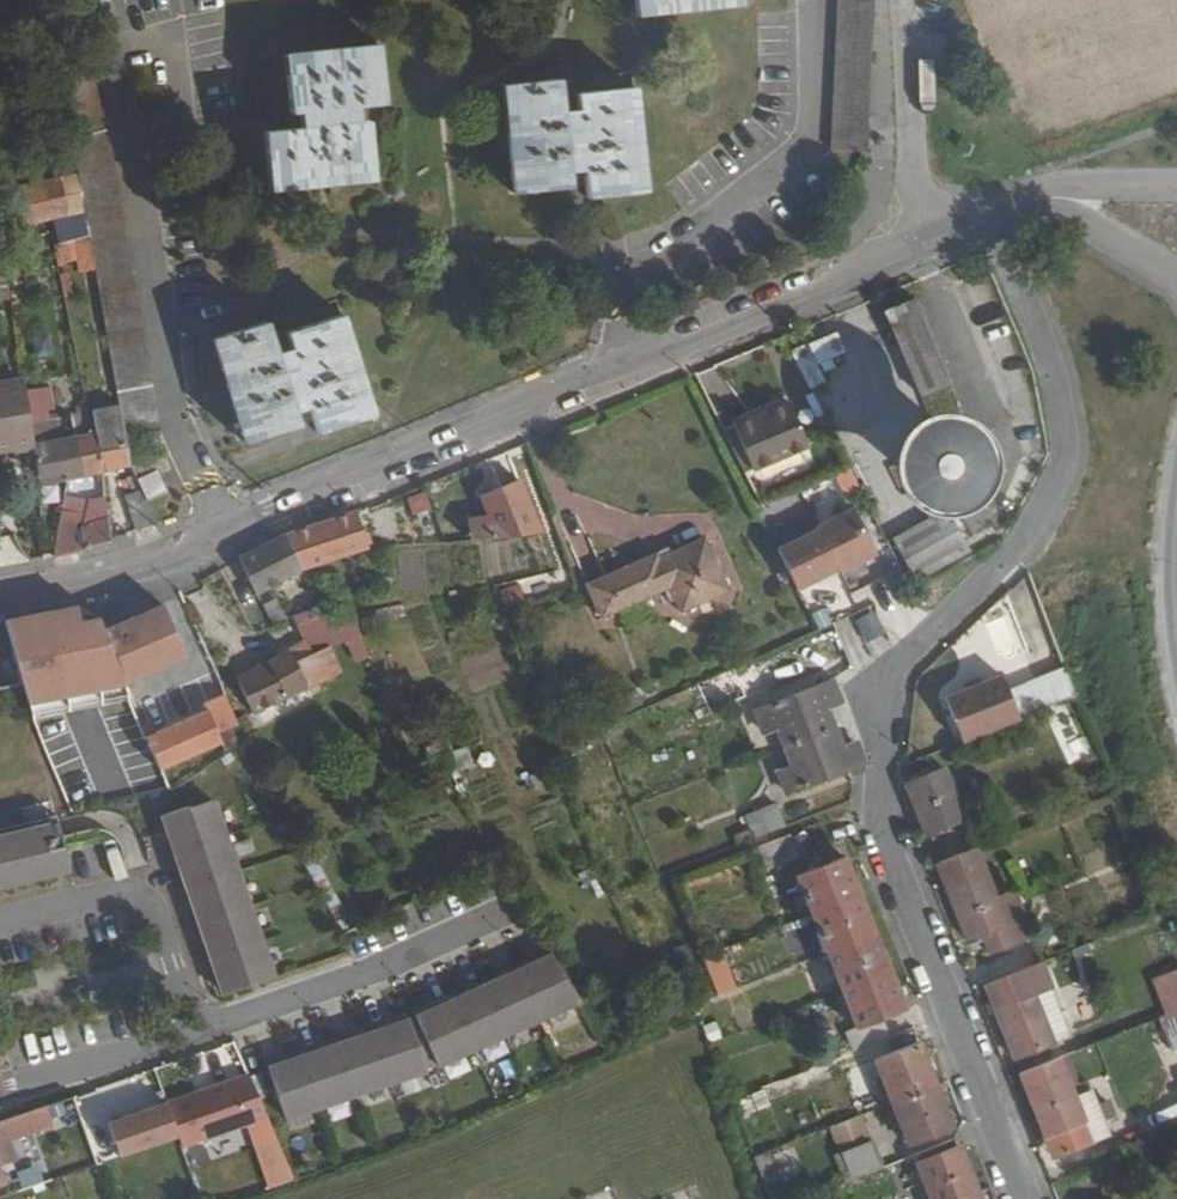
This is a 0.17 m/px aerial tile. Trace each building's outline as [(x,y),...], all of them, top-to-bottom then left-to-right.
[(632,17),(743,4),(742,0),(630,0),(632,17)] [(829,149),(867,151),(875,0),(837,0),(829,149)] [(295,111),(297,126),(259,130),(265,187),(370,176),(364,119),(356,120),(354,105),(381,102),(375,47),(281,56),(286,113),(295,111)] [(73,166),(87,239),(119,401),(125,447),(144,489),(148,499),(170,491),(161,471),(172,465),(156,427),(160,427),(106,122),(88,56),(50,66),(67,130),(73,166)] [(501,82),(511,192),(566,187),(565,173),(579,172),(581,197),(639,191),(630,89),(572,95),(574,110),(558,112),(554,77),(501,82)] [(61,183),(69,220),(73,242),(87,239),(73,166),(58,168),(61,183)] [(44,187),(51,224),(69,220),(61,183),(44,187)] [(889,312),(922,395),(954,383),(921,300),(889,312)] [(292,346),(279,351),(267,319),(215,337),(249,440),(303,423),(298,409),(311,404),(320,430),(375,412),(341,311),(287,330),(292,346)] [(793,351),(813,391),(826,384),(817,362),(820,360),(824,371),(835,365),(831,356),(845,350),(837,332),(793,351)] [(34,442),(34,441),(31,420),(25,390),(24,380),(0,385),(0,449),(34,442)] [(25,390),(31,420),(43,418),(37,388),(25,390)] [(1014,405),(1019,418),(1037,411),(1032,398),(1014,405)] [(100,426),(104,469),(128,463),(125,447),(119,401),(96,407),(100,426)] [(735,424),(753,469),(809,446),(791,401),(735,424)] [(64,413),(67,427),(76,424),(76,421),(74,411),(64,413)] [(78,432),(86,473),(104,469),(100,426),(96,428),(93,417),(76,421),(76,424),(78,432)] [(31,420),(34,441),(48,438),(43,418),(31,420)] [(911,451),(910,454),(909,457),(909,460),(909,463),(909,465),(909,467),(910,470),(911,472),(912,475),(914,478),(915,480),(917,482),(918,483),(920,486),(922,487),(925,489),(927,490),(929,490),(932,492),(933,492),(935,492),(938,492),(939,493),(942,493),(944,492),(946,492),(949,491),(952,490),(955,488),(960,485),(962,484),(964,481),(967,479),(967,477),(969,474),(970,472),(970,469),(971,467),(971,464),(972,461),(971,458),(972,455),(970,451),(969,448),(967,445),(965,441),(962,439),(959,436),(956,434),(952,432),(948,431),(946,430),(943,430),(939,430),(936,430),(932,431),(929,432),(926,433),(922,435),(919,438),(916,441),(915,444),(912,447),(911,451)] [(34,442),(39,473),(62,468),(67,478),(86,473),(78,432),(48,438),(34,441),(34,442)] [(1003,438),(979,491),(1012,506),(1036,453),(1003,438)] [(479,495),(489,518),(468,519),(470,541),(537,535),(540,535),(518,479),(479,495)] [(131,493),(139,528),(158,522),(148,499),(144,489),(131,493)] [(81,525),(85,547),(110,539),(106,494),(92,496),(93,522),(81,525)] [(953,512),(973,553),(1006,536),(986,494),(953,512)] [(936,520),(898,538),(918,580),(973,553),(945,495),(928,503),(936,520)] [(777,548),(797,590),(839,569),(840,572),(876,555),(853,508),(817,526),(818,528),(777,548)] [(61,510),(53,554),(75,549),(73,510),(61,510)] [(348,517),(286,536),(300,569),(369,545),(359,514),(348,517)] [(239,556),(253,592),(301,571),(300,569),(286,536),(244,556),(242,554),(239,556)] [(659,553),(589,585),(604,617),(672,587),(683,612),(731,590),(707,538),(662,558),(659,553)] [(524,600),(561,591),(556,570),(519,579),(524,600)] [(259,606),(269,625),(293,620),(308,613),(305,605),(294,607),(294,610),(277,614),(271,600),(259,606)] [(163,603),(100,631),(115,681),(116,683),(185,654),(163,603)] [(73,607),(0,615),(23,712),(125,701),(116,683),(115,681),(100,631),(95,616),(73,607)] [(308,613),(311,622),(322,618),(327,615),(323,607),(308,613)] [(293,620),(306,647),(311,658),(328,650),(335,647),(322,618),(311,622),(308,613),(293,620)] [(264,667),(235,679),(252,714),(339,674),(328,650),(311,658),(306,647),(275,661),(272,655),(261,660),(264,667)] [(1005,692),(990,698),(975,704),(961,709),(946,715),(957,744),(957,745),(972,739),(986,733),(1002,728),(1017,722),(1032,715),(1047,709),(1062,704),(1078,697),(1066,668),(1051,675),(1035,680),(1021,686),(1005,692)] [(775,727),(791,766),(778,772),(787,794),(863,763),(854,741),(842,745),(826,707),(838,702),(829,679),(753,711),(762,732),(775,727)] [(152,732),(142,736),(159,770),(224,742),(220,735),(228,732),(237,728),(223,695),(206,702),(209,708),(152,732)] [(137,725),(142,736),(152,732),(147,720),(137,725)] [(220,735),(224,742),(228,752),(237,747),(228,732),(220,735)] [(468,773),(479,814),(508,807),(498,765),(468,773)] [(905,785),(924,831),(962,815),(943,770),(905,785)] [(226,991),(274,972),(202,796),(154,816),(160,831),(163,839),(169,853),(162,855),(169,872),(175,869),(183,887),(176,890),(183,906),(190,903),(197,921),(191,924),(197,941),(204,938),(211,956),(204,959),(211,975),(218,973),(226,991)] [(744,817),(753,838),(782,826),(774,805),(744,817)] [(59,817),(57,809),(0,824),(0,833),(59,817)] [(71,864),(59,817),(0,833),(0,883),(71,864)] [(157,842),(163,839),(160,831),(153,833),(157,842)] [(759,846),(768,868),(798,856),(789,834),(759,846)] [(936,862),(968,941),(982,936),(988,952),(1031,935),(1015,891),(994,899),(974,848),(936,862)] [(797,875),(857,1026),(848,1029),(856,1048),(890,1033),(883,1016),(905,1007),(844,857),(797,875)] [(175,869),(169,872),(176,890),(183,887),(175,869)] [(190,903),(183,906),(191,924),(197,921),(190,903)] [(204,938),(197,941),(204,959),(211,956),(204,938)] [(284,1053),(268,1059),(288,1115),(427,1066),(578,996),(548,945),(532,952),(535,958),(518,967),(514,960),(498,968),(502,975),(484,983),(481,977),(465,984),(468,990),(451,999),(448,992),(431,1000),(435,1006),(417,1015),(414,1008),(408,1010),(411,1017),(392,1023),(390,1016),(373,1022),(376,1029),(357,1035),(355,1029),(338,1034),(341,1041),(322,1048),(320,1041),(303,1047),(305,1054),(287,1060),(284,1053)] [(702,956),(717,995),(736,987),(721,949),(702,956)] [(532,952),(514,960),(518,967),(535,958),(532,952)] [(982,979),(1012,1054),(1051,1039),(1031,991),(1047,984),(1036,957),(982,979)] [(498,968),(481,977),(484,983),(502,975),(498,968)] [(1147,981),(1175,1049),(1176,1048),(1176,969),(1147,981)] [(218,973),(211,975),(219,994),(226,991),(218,973)] [(465,984),(448,992),(451,999),(468,990),(465,984)] [(1031,991),(1051,1039),(1066,1033),(1047,984),(1031,991)] [(431,1000),(414,1008),(417,1015),(435,1006),(431,1000)] [(408,1010),(390,1016),(392,1023),(411,1017),(408,1010)] [(373,1022),(355,1029),(357,1035),(376,1029),(373,1022)] [(338,1034),(320,1041),(322,1048),(341,1041),(338,1034)] [(876,1060),(909,1142),(951,1126),(918,1044),(876,1060)] [(303,1047),(284,1053),(287,1060),(305,1054),(303,1047)] [(1017,1068),(1056,1162),(1094,1147),(1056,1053),(1017,1068)] [(268,1114),(251,1072),(169,1100),(181,1132),(184,1142),(268,1114)] [(763,1089),(734,1099),(740,1116),(769,1106),(763,1089)] [(111,1121),(122,1153),(181,1132),(169,1100),(111,1121)] [(827,1113),(851,1172),(876,1162),(852,1103),(827,1113)] [(31,1109),(0,1120),(0,1133),(7,1130),(10,1137),(37,1127),(31,1109)] [(280,1138),(258,1142),(266,1187),(289,1183),(280,1138)] [(931,1198),(980,1198),(961,1151),(918,1167),(931,1198)] [(19,1169),(25,1187),(54,1177),(48,1159),(19,1169)] [(5,1181),(10,1193),(25,1187),(19,1169),(3,1175),(5,1181)]
